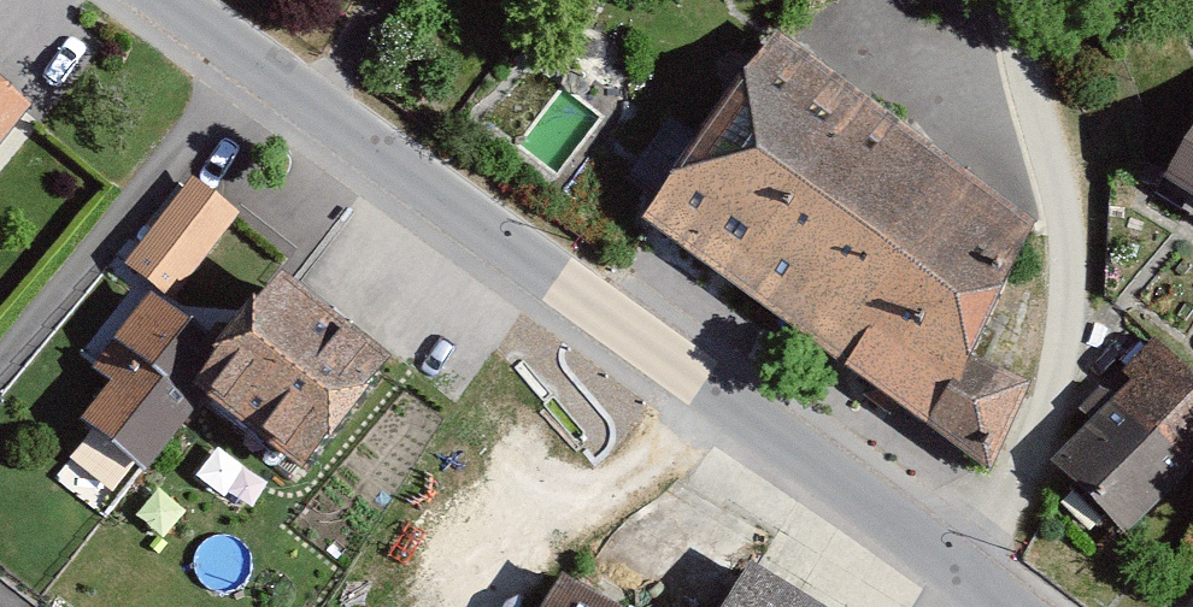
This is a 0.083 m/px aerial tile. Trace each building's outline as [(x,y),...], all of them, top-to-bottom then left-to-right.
[(1016,224),(739,45),(617,224),(892,426),(940,352),(1016,224)] [(0,78),(0,147),(34,108),(0,78)] [(1141,183),(1192,215),(1192,97),(1141,183)] [(222,216),(174,181),(112,265),(160,300),(222,216)] [(376,361),(264,274),(202,354),(170,395),(184,405),(282,481),(376,361)] [(202,354),(130,298),(73,371),(96,389),(64,429),(127,478),(184,405),(170,395),(202,354)] [(1169,474),(1192,496),(1192,399),(1134,345),(1101,380),(1109,388),(1094,404),(1169,474)] [(1013,399),(940,352),(892,426),(966,473),(1013,399)] [(1094,404),(1034,471),(1111,547),(1169,474),(1094,404)] [(729,570),(706,606),(789,606),(729,570)] [(546,585),(532,606),(581,606),(546,585)]
